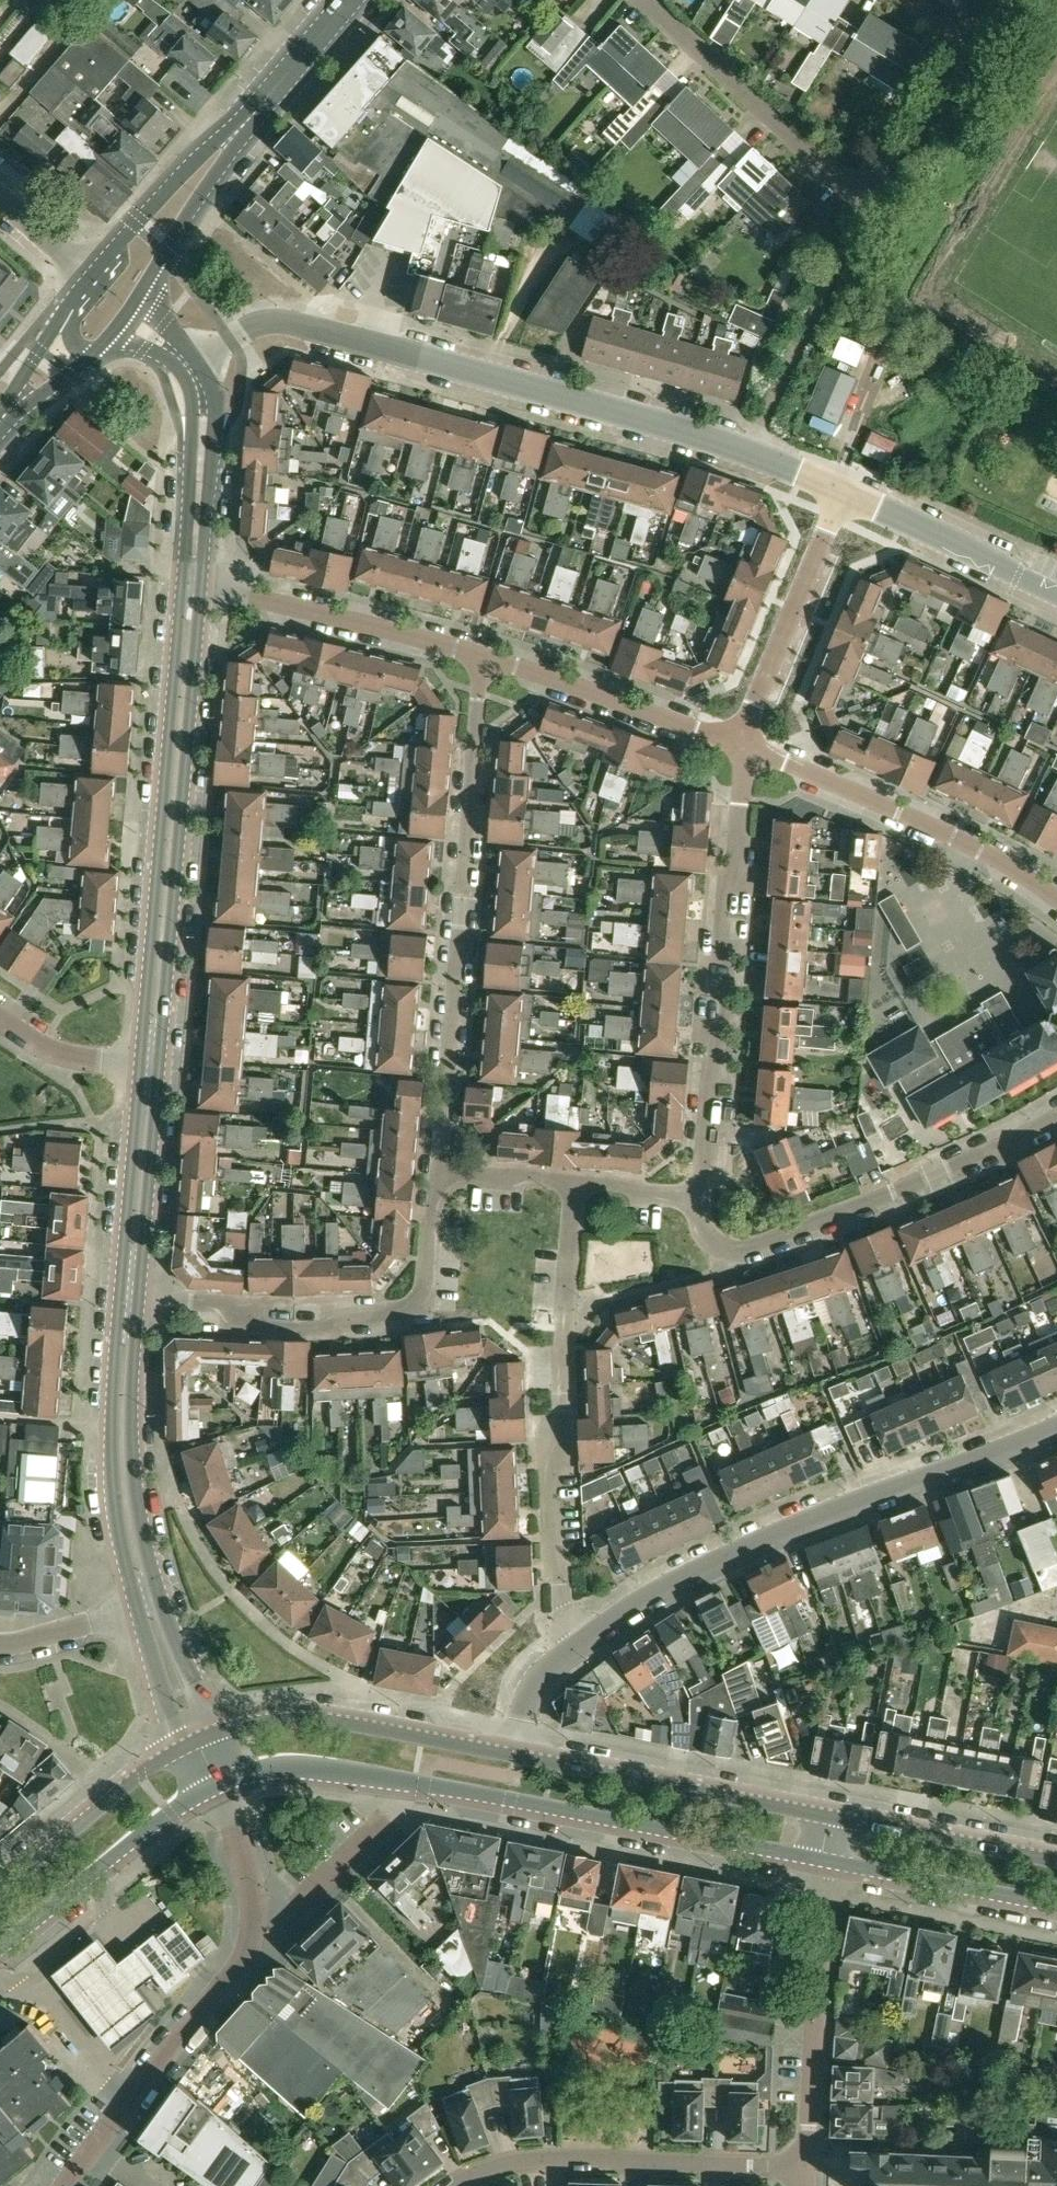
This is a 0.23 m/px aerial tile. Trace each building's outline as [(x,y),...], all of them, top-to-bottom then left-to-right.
[(134,8),(138,4),(145,10),(142,13),(152,22),(162,31),(150,45),(166,58),(168,55),(197,80),(200,76),(204,77),(207,73),(207,69),(215,59),(200,46),(188,36),(194,30),(155,0),(125,0),(134,8)] [(235,8),(225,0),(189,0),(202,10),(192,22),(240,60),(242,57),(246,57),(250,53),(249,48),(256,38),(237,23),(243,14),(235,8)] [(235,8),(243,0),(225,0),(235,8)] [(272,22),(282,11),(285,12),(291,5),(290,3),(292,0),(291,0),(246,0),(272,22)] [(456,33),(449,41),(467,57),(474,49),(464,40),(471,32),(448,12),(455,3),(451,0),(417,0),(456,33)] [(486,15),(494,5),(503,13),(505,11),(511,4),(506,0),(469,0),(486,15)] [(711,38),(727,48),(742,24),(755,3),(757,0),(741,0),(740,2),(736,0),(735,0),(726,14),(711,38)] [(793,27),(810,0),(757,0),(755,3),(793,27)] [(838,17),(848,1),(846,0),(810,0),(793,27),(820,44),(813,54),(810,53),(791,84),(806,93),(832,51),(846,28),(835,21),(838,17)] [(947,8),(953,12),(961,13),(968,2),(966,0),(953,0),(947,8)] [(48,7),(9,54),(13,58),(26,68),(65,21),(48,7)] [(394,17),(387,26),(389,28),(387,30),(405,45),(416,54),(424,45),(446,63),(449,59),(455,51),(404,9),(396,18),(394,17)] [(101,11),(91,23),(132,59),(142,47),(101,11)] [(557,73),(560,70),(589,36),(565,16),(564,17),(557,11),(527,47),(557,73)] [(832,51),(870,75),(897,32),(870,15),(857,35),(846,28),(832,51)] [(93,101),(94,100),(113,79),(115,76),(129,61),(88,26),(53,65),(93,101)] [(589,36),(560,70),(557,73),(553,78),(564,88),(584,65),(608,87),(644,48),(619,26),(600,47),(589,36)] [(924,49),(897,32),(870,75),(897,92),(924,49)] [(363,59),(387,81),(406,59),(384,39),(385,38),(382,35),(362,56),(364,58),(363,59)] [(620,141),(641,117),(660,98),(650,89),(668,70),(644,48),(608,87),(633,109),(624,119),(620,115),(603,134),(616,146),(620,141)] [(423,255),(424,253),(434,215),(447,218),(493,231),(504,187),(546,215),(568,229),(586,203),(502,148),(511,134),(412,63),(406,59),(387,81),(363,59),(364,58),(362,56),(304,122),(316,132),(334,147),(356,166),(359,163),(381,175),(368,195),(375,199),(388,207),(392,210),(374,240),(396,247),(414,252),(423,255)] [(0,73),(0,81),(9,89),(27,69),(26,68),(13,58),(0,73)] [(158,85),(129,61),(115,76),(130,88),(121,99),(135,111),(123,125),(150,147),(172,121),(146,98),(158,85)] [(123,125),(103,108),(94,100),(93,101),(53,65),(29,92),(55,116),(68,127),(95,151),(102,156),(105,155),(137,182),(155,162),(118,131),(123,125)] [(652,127),(674,148),(709,110),(686,88),(669,106),(660,98),(641,117),(620,141),(631,150),(652,127)] [(667,223),(680,208),(725,159),(716,150),(733,131),(709,110),(674,148),(698,170),(657,213),(667,223)] [(4,128),(14,137),(21,129),(10,120),(4,128)] [(41,162),(54,146),(27,123),(14,138),(41,162)] [(81,207),(85,203),(108,222),(134,192),(97,161),(92,154),(95,151),(68,127),(55,141),(66,150),(57,160),(61,163),(58,167),(79,184),(72,192),(75,194),(72,199),(81,207)] [(336,174),(341,168),(335,162),(296,127),(278,147),(313,179),(326,164),(336,174)] [(707,178),(680,208),(690,218),(718,187),(724,193),(721,197),(737,212),(741,208),(744,204),(775,170),(751,149),(734,167),(725,159),(707,178)] [(259,237),(295,193),(306,181),(286,163),(278,171),(289,181),(269,205),(258,195),(238,219),(259,237)] [(775,170),(744,204),(768,225),(764,229),(782,245),(798,227),(797,226),(793,222),(810,203),(799,192),(775,170)] [(493,231),(488,249),(508,255),(516,222),(524,224),(535,231),(546,215),(504,187),(493,231)] [(287,243),(298,230),(287,220),(304,201),(295,193),(279,213),(259,237),(282,257),(291,246),(287,243)] [(334,215),(317,236),(326,244),(338,231),(351,215),(354,211),(344,203),(342,205),(332,196),(323,206),(334,215)] [(365,216),(378,223),(388,207),(375,199),(365,216)] [(434,215),(424,253),(423,255),(414,252),(408,273),(416,275),(406,310),(417,313),(419,318),(428,320),(432,317),(434,318),(444,282),(431,278),(447,218),(434,215)] [(371,235),(378,223),(365,216),(352,238),(365,250),(373,236),(371,235)] [(282,257),(301,274),(321,250),(298,230),(287,243),(291,246),(282,257)] [(338,231),(321,250),(301,274),(321,291),(342,267),(330,258),(347,239),(338,231)] [(600,276),(569,256),(527,322),(563,333),(600,276)] [(448,286),(444,301),(439,320),(443,321),(444,325),(450,326),(453,324),(466,327),(484,261),(472,257),(463,290),(448,286)] [(698,257),(690,269),(701,277),(710,266),(698,257)] [(495,263),(484,261),(466,327),(477,330),(479,334),(485,336),(488,333),(492,334),(501,301),(486,297),(495,263)] [(6,307),(23,285),(0,267),(0,302),(6,307)] [(787,295),(783,294),(773,289),(761,316),(736,305),(730,319),(777,340),(784,326),(775,322),(787,295)] [(582,358),(607,365),(623,307),(614,304),(611,314),(612,314),(611,320),(593,315),(582,358)] [(633,309),(623,307),(607,365),(633,372),(645,329),(627,324),(629,318),(630,319),(633,309)] [(645,329),(633,372),(658,379),(674,321),(677,311),(667,309),(665,318),(662,328),(664,328),(662,334),(645,329)] [(684,323),(674,321),(658,379),(684,386),(696,343),(678,338),(680,332),(681,333),(684,323)] [(719,321),(716,332),(726,334),(729,324),(719,321)] [(727,328),(726,335),(727,335),(735,337),(737,331),(727,328)] [(696,343),(684,386),(710,393),(726,335),(716,332),(713,342),(715,342),(713,348),(696,343)] [(731,348),(732,349),(735,337),(727,335),(726,335),(710,393),(735,400),(746,359),(729,354),(731,348)] [(319,398),(321,392),(327,366),(296,357),(292,370),(286,368),(278,374),(285,386),(288,382),(307,388),(304,397),(318,401),(319,398)] [(827,364),(808,409),(837,420),(855,376),(827,364)] [(327,365),(327,366),(321,392),(319,398),(318,401),(316,409),(332,413),(331,417),(329,416),(325,431),(333,433),(349,371),(327,365)] [(359,421),(371,377),(349,371),(333,433),(340,435),(344,421),(341,420),(342,416),(359,421)] [(286,413),(278,412),(280,394),(282,390),(274,378),(266,385),(266,391),(252,390),(250,423),(277,427),(285,427),(286,413)] [(373,470),(374,466),(393,400),(394,396),(371,390),(358,437),(376,442),(374,447),(373,447),(367,468),(373,470)] [(374,466),(373,470),(381,472),(387,449),(385,449),(386,445),(402,449),(404,441),(413,406),(393,400),(374,466)] [(413,406),(404,441),(414,444),(406,475),(410,476),(416,478),(434,411),(413,406)] [(59,434),(121,485),(143,503),(152,492),(130,473),(129,474),(110,459),(120,447),(77,411),(59,434)] [(434,411),(416,478),(425,481),(435,447),(447,450),(455,417),(434,411)] [(448,487),(459,490),(476,423),(455,417),(447,450),(457,453),(448,487)] [(477,420),(476,423),(459,490),(470,493),(479,459),(489,462),(499,426),(477,420)] [(245,447),(301,451),(302,443),(296,443),(296,445),(293,445),(294,428),(285,427),(277,427),(250,423),(248,423),(245,447)] [(505,424),(493,467),(510,472),(509,476),(507,475),(501,498),(507,500),(508,496),(526,429),(505,424)] [(508,496),(507,500),(514,502),(520,479),(518,479),(519,474),(537,479),(549,435),(526,429),(508,496)] [(46,449),(35,463),(46,472),(49,468),(82,495),(88,488),(80,481),(82,479),(73,472),(83,461),(55,438),(52,442),(50,441),(47,445),(46,449)] [(554,516),(573,449),(574,445),(552,439),(541,476),(552,479),(543,513),(554,516)] [(348,462),(352,448),(342,446),(339,460),(348,462)] [(245,468),(269,471),(289,472),(291,456),(295,456),(294,457),(300,458),(300,459),(327,462),(327,453),(315,452),(301,451),(245,447),(243,468),(245,468)] [(592,454),(573,449),(554,516),(565,519),(575,485),(584,488),(592,454)] [(614,460),(592,454),(584,488),(595,490),(585,524),(596,527),(614,460)] [(617,496),(626,499),(635,465),(614,460),(596,527),(608,530),(617,496)] [(157,470),(146,462),(138,472),(150,481),(157,470)] [(82,495),(49,468),(46,472),(35,463),(30,469),(27,469),(24,472),(23,477),(21,480),(48,502),(45,507),(60,519),(74,503),(76,504),(83,496),(82,495)] [(687,541),(688,537),(710,471),(690,464),(674,508),(691,514),(690,518),(687,517),(680,539),(687,541)] [(656,471),(635,465),(626,499),(623,511),(638,515),(631,541),(637,542),(656,471)] [(242,502),(269,503),(275,503),(277,486),(267,485),(269,471),(245,468),(242,502)] [(666,522),(680,474),(657,468),(656,471),(637,542),(644,544),(651,518),(666,522)] [(720,514),(721,511),(723,505),(732,479),(732,478),(710,471),(688,537),(687,541),(694,544),(701,522),(699,521),(700,516),(717,522),(720,514)] [(731,480),(720,514),(732,519),(736,509),(755,516),(758,521),(771,514),(765,503),(759,501),(763,491),(731,480)] [(333,487),(321,486),(320,492),(320,495),(332,496),(333,487)] [(1,487),(0,488),(0,568),(36,596),(57,569),(47,560),(40,569),(18,552),(39,526),(25,515),(29,510),(1,487)] [(127,492),(124,521),(149,523),(150,510),(127,492)] [(306,492),(306,503),(319,504),(320,495),(320,492),(306,492)] [(374,585),(391,523),(392,517),(387,515),(387,514),(392,515),(395,504),(379,499),(371,503),(369,513),(381,516),(373,548),(362,545),(353,579),(374,585)] [(279,503),(275,503),(269,503),(242,502),(240,524),(239,524),(238,534),(251,535),(251,541),(257,548),(269,539),(266,535),(268,518),(277,519),(279,503)] [(319,515),(319,504),(306,503),(305,515),(319,515)] [(323,586),(335,538),(339,518),(328,516),(322,546),(311,544),(309,553),(303,580),(302,582),(323,586)] [(391,523),(374,585),(395,591),(404,556),(395,554),(404,520),(392,517),(391,523)] [(339,518),(335,538),(323,586),(346,591),(354,556),(344,554),(351,520),(339,518)] [(745,545),(741,555),(743,556),(743,557),(774,570),(782,549),(783,549),(786,540),(775,535),(778,529),(772,518),(760,523),(762,528),(761,531),(754,546),(746,543),(745,545)] [(149,523),(124,521),(123,539),(148,541),(149,523)] [(416,596),(433,535),(434,529),(423,526),(414,559),(404,556),(395,591),(416,596)] [(434,529),(433,535),(416,596),(438,602),(447,568),(436,565),(445,532),(434,529)] [(438,602),(459,608),(474,546),(476,540),(466,537),(457,570),(447,568),(438,602)] [(147,558),(148,541),(123,539),(122,556),(147,558)] [(476,540),(474,546),(459,608),(480,613),(488,579),(479,577),(488,543),(476,540)] [(303,580),(309,553),(311,544),(297,541),(295,550),(277,545),(273,542),(260,551),(268,558),(273,559),(271,570),(271,573),(280,575),(303,580)] [(483,614),(505,621),(524,561),(526,555),(516,552),(506,585),(494,581),(483,614)] [(696,555),(694,560),(766,591),(775,571),(774,570),(743,557),(738,567),(707,554),(705,559),(696,555)] [(536,594),(527,591),(537,559),(526,555),(524,561),(505,621),(526,628),(536,594)] [(898,565),(887,569),(892,583),(897,581),(914,589),(910,598),(922,604),(937,570),(917,561),(918,561),(909,557),(903,568),(898,565)] [(766,591),(703,563),(694,560),(693,562),(702,565),(698,575),(730,588),(726,598),(735,601),(734,603),(756,612),(757,612),(766,591)] [(526,628),(547,634),(553,616),(566,574),(568,568),(557,565),(547,598),(536,594),(526,628)] [(579,608),(569,604),(579,572),(568,568),(566,574),(553,616),(547,634),(568,641),(579,608)] [(937,570),(922,604),(940,612),(945,600),(957,606),(967,585),(937,570)] [(847,607),(878,620),(880,621),(886,608),(877,605),(884,587),(888,585),(882,572),(874,575),(871,582),(859,577),(855,586),(847,607)] [(588,647),(608,587),(610,581),(599,577),(588,610),(579,608),(568,641),(588,647)] [(112,578),(111,588),(52,583),(51,594),(75,597),(83,597),(140,603),(141,595),(144,595),(145,584),(142,584),(142,581),(112,578)] [(691,584),(678,578),(674,587),(687,593),(691,584)] [(621,584),(610,581),(608,587),(588,647),(610,654),(620,621),(610,617),(621,584)] [(968,583),(967,585),(957,606),(953,615),(964,621),(950,652),(959,656),(989,593),(968,583)] [(959,656),(965,659),(970,661),(975,649),(971,647),(974,642),(972,641),(974,637),(990,645),(1010,603),(989,593),(959,656)] [(113,621),(139,624),(139,621),(142,621),(143,610),(140,609),(140,603),(83,597),(75,597),(74,610),(114,613),(113,621)] [(718,611),(712,627),(744,640),(756,612),(734,603),(729,616),(718,611)] [(630,676),(647,629),(654,610),(643,606),(631,639),(621,635),(609,668),(610,668),(630,676)] [(837,628),(901,654),(910,658),(914,649),(873,632),(878,620),(847,607),(845,607),(837,628)] [(665,614),(654,610),(647,629),(630,676),(652,684),(653,684),(653,682),(661,657),(663,651),(653,647),(665,614)] [(901,612),(894,627),(902,631),(909,616),(901,612)] [(678,630),(684,616),(677,613),(671,628),(678,630)] [(686,633),(691,619),(684,616),(678,630),(686,633)] [(909,616),(902,631),(909,634),(916,619),(909,616)] [(1000,655),(986,688),(997,692),(1027,630),(1029,626),(1008,616),(992,652),(1000,655)] [(916,619),(909,634),(916,638),(917,637),(922,626),(923,623),(916,619)] [(80,633),(79,646),(136,651),(137,643),(139,644),(140,632),(138,632),(138,629),(113,626),(112,636),(80,633)] [(922,626),(917,637),(924,641),(929,629),(922,626)] [(706,662),(701,664),(707,678),(717,674),(719,668),(731,673),(735,664),(734,664),(744,640),(712,627),(710,627),(704,641),(713,645),(706,662)] [(828,649),(829,649),(860,662),(865,650),(897,663),(901,654),(837,628),(828,649)] [(265,655),(296,663),(303,638),(281,632),(271,630),(271,633),(270,633),(268,642),(262,640),(254,646),(262,658),(265,655)] [(1045,638),(1027,630),(997,692),(1008,697),(1022,666),(1031,670),(1045,638)] [(310,703),(325,642),(304,636),(303,638),(296,663),(292,680),(310,685),(309,688),(306,688),(303,701),(310,703)] [(1031,670),(1042,675),(1028,707),(1037,711),(1056,666),(1056,644),(1045,638),(1031,670)] [(346,647),(325,642),(310,703),(318,705),(321,692),(319,691),(320,687),(336,691),(339,681),(337,681),(346,647)] [(79,646),(78,658),(93,659),(92,670),(99,670),(109,671),(109,670),(134,672),(135,669),(136,669),(138,657),(136,657),(136,651),(79,646)] [(347,647),(346,647),(337,681),(339,681),(350,684),(345,704),(349,705),(344,724),(350,726),(368,654),(347,649),(347,647)] [(661,657),(653,682),(653,683),(675,690),(674,691),(683,694),(688,682),(693,684),(702,680),(697,667),(693,668),(691,668),(675,662),(677,656),(678,653),(664,648),(663,651),(661,657)] [(227,671),(225,693),(251,696),(259,696),(260,683),(253,682),(255,662),(257,660),(249,649),(239,655),(238,661),(227,660),(226,671),(227,671)] [(829,649),(821,669),(855,683),(859,674),(889,686),(893,676),(860,662),(829,649)] [(947,655),(940,652),(938,656),(937,655),(926,681),(937,686),(948,660),(945,659),(947,655)] [(381,692),(383,684),(390,659),(368,654),(350,726),(357,727),(364,700),(378,703),(381,694),(381,692)] [(390,659),(383,684),(381,692),(381,694),(394,697),(397,688),(415,693),(421,700),(433,692),(424,679),(419,678),(422,666),(412,664),(390,659)] [(45,665),(26,665),(22,677),(45,677),(45,665)] [(1037,711),(1048,716),(1056,696),(1056,666),(1037,711)] [(833,710),(841,693),(850,696),(855,683),(821,669),(812,691),(808,700),(820,705),(817,711),(822,722),(836,717),(833,710)] [(0,676),(0,698),(11,683),(0,676)] [(284,678),(277,683),(284,694),(291,688),(284,678)] [(64,690),(63,700),(132,706),(134,684),(100,681),(99,693),(64,690)] [(225,693),(223,716),(278,720),(278,718),(279,711),(274,710),(258,709),(259,696),(251,696),(225,693)] [(428,712),(426,732),(417,731),(416,746),(451,748),(452,725),(453,725),(454,715),(442,714),(443,709),(435,696),(423,704),(428,712)] [(130,727),(132,706),(63,700),(62,710),(97,713),(96,725),(97,726),(131,729),(131,727),(130,727)] [(934,710),(930,721),(937,725),(939,721),(952,726),(959,710),(939,700),(934,710)] [(569,746),(571,742),(582,716),(549,704),(545,716),(539,714),(527,723),(535,734),(540,730),(558,737),(555,746),(567,750),(569,746)] [(886,738),(874,733),(871,740),(859,765),(880,774),(894,743),(908,711),(900,707),(886,738)] [(223,716),(221,737),(253,740),(253,742),(255,742),(256,729),(272,731),(300,733),(301,724),(300,722),(297,720),(278,718),(278,720),(223,716)] [(571,742),(569,746),(587,753),(590,745),(604,750),(611,727),(582,716),(571,742)] [(894,743),(880,774),(880,776),(901,785),(921,740),(930,721),(919,717),(905,748),(894,743)] [(952,796),(982,733),(986,725),(977,720),(958,760),(948,755),(932,787),(952,796)] [(321,721),(312,727),(321,739),(329,732),(321,721)] [(859,765),(871,740),(874,733),(862,728),(859,735),(840,727),(838,721),(825,727),(829,737),(835,740),(830,753),(839,757),(839,756),(859,765)] [(930,721),(921,740),(901,785),(921,794),(935,762),(924,756),(937,725),(930,721)] [(601,795),(608,798),(634,733),(612,725),(611,727),(604,750),(601,758),(612,763),(601,795)] [(62,733),(61,744),(129,750),(131,729),(97,726),(96,736),(62,733)] [(496,774),(523,775),(531,776),(533,761),(524,761),(526,742),(530,737),(523,726),(512,735),(511,741),(498,740),(496,774)] [(26,748),(0,729),(0,785),(26,748)] [(608,798),(615,800),(619,802),(631,769),(643,774),(654,743),(655,741),(634,733),(608,798)] [(986,774),(979,770),(994,739),(982,733),(952,796),(971,805),(986,774)] [(219,737),(217,759),(297,767),(298,756),(287,755),(287,754),(252,751),(253,742),(253,740),(221,737),(219,737)] [(675,751),(673,750),(654,743),(643,774),(642,777),(654,782),(658,772),(675,779),(679,782),(691,773),(687,767),(681,765),(685,753),(676,750),(675,751)] [(1027,794),(1018,789),(1038,748),(1027,743),(1022,753),(992,815),(1012,825),(1027,794)] [(60,757),(94,760),(93,770),(127,773),(129,750),(61,744),(60,757)] [(377,763),(376,764),(381,765),(449,770),(451,748),(416,746),(405,745),(404,759),(377,756),(377,758),(377,763)] [(997,779),(986,774),(971,805),(992,815),(1022,753),(1012,748),(997,779)] [(217,759),(215,782),(236,784),(249,785),(250,774),(285,777),(299,778),(300,767),(297,767),(217,759)] [(403,776),(402,789),(447,792),(449,770),(380,765),(376,764),(376,770),(398,772),(398,776),(403,776)] [(567,768),(559,774),(577,795),(581,784),(575,781),(567,768)] [(42,782),(41,792),(114,798),(116,776),(77,773),(76,785),(42,782)] [(494,795),(527,799),(563,802),(564,791),(530,788),(531,776),(523,775),(496,774),(494,795)] [(672,822),(675,823),(682,823),(708,825),(710,802),(711,802),(712,792),(699,791),(700,785),(694,778),(681,786),(685,791),(683,809),(674,808),(672,822)] [(359,799),(360,784),(339,783),(339,798),(359,799)] [(1051,794),(1045,807),(1033,801),(1017,832),(1037,843),(1056,802),(1056,783),(1051,794)] [(225,811),(228,812),(229,810),(298,817),(299,807),(264,803),(265,791),(227,787),(225,811)] [(397,801),(396,804),(374,802),(373,808),(447,816),(449,792),(447,792),(402,789),(401,802),(397,801)] [(41,800),(40,802),(58,804),(74,805),(73,817),(109,820),(111,799),(114,799),(114,798),(41,792),(41,800)] [(526,808),(527,799),(494,795),(493,795),(491,818),(560,823),(561,811),(526,808)] [(315,818),(326,818),(328,802),(317,801),(315,818)] [(1037,843),(1056,853),(1056,802),(1037,843)] [(373,808),(373,815),(395,817),(396,815),(401,815),(400,833),(411,834),(445,837),(447,816),(373,808)] [(297,826),(298,817),(229,810),(228,812),(227,832),(262,835),(263,823),(297,826)] [(37,826),(37,835),(107,842),(109,820),(73,817),(51,815),(49,827),(37,826)] [(776,820),(774,845),(812,848),(813,834),(810,834),(811,823),(791,821),(791,818),(779,817),(779,820),(776,820)] [(579,825),(560,823),(491,818),(489,839),(523,843),(524,830),(578,835),(579,825)] [(640,831),(639,842),(708,847),(710,825),(708,825),(682,823),(675,823),(674,834),(640,831)] [(852,850),(854,831),(854,830),(842,829),(840,849),(852,850)] [(869,830),(858,829),(858,831),(855,831),(851,866),(863,868),(862,876),(877,878),(880,834),(869,832),(869,830)] [(294,860),(295,855),(295,850),(261,847),(262,835),(227,832),(225,854),(294,860)] [(107,842),(37,835),(36,846),(57,848),(56,861),(108,866),(110,842),(107,842)] [(362,847),(361,852),(361,858),(430,863),(432,841),(396,838),(395,850),(362,847)] [(638,852),(656,853),(672,855),(671,867),(706,871),(708,847),(639,842),(638,852)] [(772,869),(810,872),(818,872),(819,861),(811,860),(812,848),(774,845),(772,869)] [(570,863),(536,860),(537,850),(502,847),(500,869),(569,875),(570,863)] [(836,851),(834,863),(851,864),(852,852),(836,851)] [(225,854),(223,876),(258,879),(259,868),(293,871),(294,860),(225,854)] [(393,870),(392,882),(428,885),(430,863),(361,858),(360,867),(393,870)] [(117,893),(119,871),(50,865),(49,878),(83,881),(82,891),(117,893)] [(2,892),(5,888),(13,876),(4,869),(0,876),(0,895),(2,892)] [(534,882),(550,884),(568,885),(569,875),(500,869),(498,891),(533,894),(534,882)] [(770,893),(804,895),(815,896),(816,885),(809,884),(810,872),(772,869),(770,893)] [(619,879),(618,889),(687,896),(690,896),(692,873),(655,870),(654,882),(619,879)] [(846,874),(833,873),(830,899),(844,901),(846,874)] [(13,876),(5,888),(2,892),(0,895),(0,937),(13,917),(4,911),(23,882),(13,876)] [(223,876),(221,897),(220,899),(290,905),(291,894),(257,891),(258,879),(223,876)] [(353,900),(356,900),(426,907),(428,885),(392,882),(382,881),(381,897),(377,897),(377,895),(353,893),(353,900)] [(685,917),(687,896),(618,889),(617,899),(651,902),(650,914),(685,917)] [(115,915),(117,893),(82,891),(81,901),(44,898),(51,910),(61,910),(115,915)] [(498,891),(496,913),(570,919),(570,911),(546,909),(545,911),(541,911),(543,895),(533,894),(498,891)] [(895,894),(880,903),(891,923),(906,914),(895,894)] [(862,906),(862,896),(848,895),(847,905),(862,906)] [(220,899),(221,897),(218,897),(216,920),(254,924),(255,911),(289,914),(290,905),(220,899)] [(38,928),(51,910),(44,898),(20,933),(12,928),(0,945),(0,963),(11,970),(33,936),(38,928)] [(774,924),(811,927),(812,913),(823,914),(824,902),(776,898),(774,924)] [(426,907),(356,900),(353,900),(352,907),(376,909),(376,908),(379,908),(377,925),(424,930),(426,907)] [(857,906),(855,929),(874,930),(876,908),(862,906),(857,906)] [(56,957),(40,946),(56,922),(51,910),(38,928),(33,936),(11,970),(30,982),(43,961),(50,966),(56,957)] [(61,910),(51,910),(56,922),(79,924),(78,934),(113,937),(115,915),(61,910)] [(590,924),(590,921),(496,913),(494,935),(539,939),(541,921),(544,921),(544,923),(585,927),(586,923),(590,924)] [(649,926),(633,924),(615,923),(614,933),(683,939),(685,917),(650,914),(649,926)] [(212,924),(210,947),(279,953),(280,942),(262,941),(245,939),(246,927),(212,924)] [(774,924),(772,947),(805,950),(806,938),(810,938),(811,927),(774,924)] [(874,932),(874,930),(855,929),(854,929),(853,954),(871,955),(873,932),(874,932)] [(352,950),(356,951),(427,957),(429,935),(382,930),(381,947),(377,947),(377,945),(353,943),(352,950)] [(301,932),(300,955),(317,956),(319,933),(301,932)] [(683,939),(614,933),(613,943),(647,946),(646,959),(681,962),(683,939)] [(489,940),(487,962),(556,968),(561,968),(561,962),(539,960),(539,957),(537,957),(536,961),(533,961),(534,944),(489,940)] [(243,959),(260,961),(278,962),(279,953),(210,947),(208,969),(242,972),(243,959)] [(772,947),(770,972),(807,975),(808,962),(805,961),(805,950),(772,947)] [(587,950),(567,948),(566,966),(585,967),(587,950)] [(1025,1029),(1003,990),(983,1002),(988,1011),(939,1038),(941,1042),(933,1046),(921,1025),(870,1054),(887,1084),(900,1076),(907,1088),(909,1087),(913,1094),(909,1097),(926,1127),(956,1109),(958,1113),(972,1105),(975,1109),(1056,1061),(1056,949),(1053,948),(1051,957),(1028,970),(1046,1002),(1043,1003),(1039,1021),(1025,1029)] [(425,980),(427,957),(356,951),(352,950),(351,958),(376,960),(376,958),(380,958),(378,976),(425,980)] [(866,955),(841,953),(839,974),(864,976),(866,955)] [(561,968),(556,968),(487,962),(485,985),(530,989),(532,973),(560,976),(561,968)] [(611,973),(610,982),(679,988),(681,966),(646,963),(645,976),(611,973)] [(609,982),(610,971),(590,969),(589,980),(609,982)] [(807,975),(770,972),(768,996),(801,998),(802,986),(806,987),(807,975)] [(249,978),(211,974),(209,997),(212,997),(282,1002),(283,992),(248,989),(249,978)] [(864,979),(850,978),(848,1002),(862,1003),(864,979)] [(343,1000),(347,1000),(417,1005),(419,985),(374,980),(372,997),(368,997),(368,995),(344,992),(343,1000)] [(677,1010),(679,988),(610,982),(609,993),(643,996),(642,1006),(677,1010)] [(489,990),(487,1012),(532,1017),(534,995),(489,990)] [(210,1019),(245,1021),(247,1009),(281,1012),(281,1008),(282,1002),(212,997),(210,1019)] [(370,1026),(381,1026),(415,1027),(417,1005),(347,1000),(343,1000),(343,1006),(367,1009),(367,1006),(371,1007),(370,1026)] [(764,1032),(799,1036),(820,1037),(834,1039),(835,1026),(813,1024),(814,1008),(767,1004),(767,1007),(762,1007),(761,1020),(765,1020),(764,1032)] [(606,1021),(606,1025),(675,1032),(677,1010),(642,1006),(641,1019),(607,1016),(606,1021)] [(541,1010),(541,1018),(560,1020),(561,1012),(541,1010)] [(559,1026),(560,1020),(541,1018),(532,1017),(487,1012),(485,1034),(520,1038),(531,1039),(532,1023),(559,1026)] [(210,1019),(208,1040),(278,1047),(279,1037),(244,1034),(245,1021),(210,1019)] [(678,1032),(675,1032),(606,1025),(590,1024),(589,1035),(639,1039),(638,1052),(676,1055),(678,1032)] [(340,1035),(339,1044),(413,1050),(415,1027),(381,1026),(370,1026),(368,1040),(364,1040),(364,1038),(340,1035)] [(864,1039),(865,1030),(852,1029),(851,1039),(864,1039)] [(832,1050),(834,1039),(820,1037),(799,1036),(764,1032),(762,1059),(792,1061),(793,1050),(798,1051),(798,1047),(832,1050)] [(485,1034),(483,1056),(552,1063),(553,1051),(519,1048),(520,1038),(485,1034)] [(208,1040),(206,1062),(241,1064),(242,1053),(277,1056),(278,1052),(278,1047),(208,1040)] [(365,1069),(377,1070),(411,1073),(413,1050),(339,1044),(339,1049),(367,1052),(365,1069)] [(551,1073),(552,1063),(483,1056),(481,1079),(515,1083),(517,1070),(551,1073)] [(618,1071),(618,1076),(687,1083),(689,1061),(643,1057),(642,1074),(638,1073),(639,1071),(632,1070),(632,1067),(619,1065),(618,1071)] [(206,1062),(204,1083),(274,1090),(275,1080),(240,1077),(241,1064),(206,1062)] [(832,1102),(833,1090),(789,1086),(791,1070),(761,1068),(758,1095),(794,1098),(832,1102)] [(421,1111),(424,1079),(389,1076),(387,1088),(398,1090),(396,1109),(397,1109),(419,1111),(421,1111)] [(647,1102),(650,1102),(657,1103),(683,1106),(684,1106),(687,1083),(618,1076),(617,1087),(636,1089),(635,1101),(647,1102)] [(239,1097),(273,1100),(274,1090),(204,1083),(201,1082),(199,1105),(237,1109),(239,1097)] [(504,1087),(467,1084),(464,1117),(476,1118),(476,1125),(483,1134),(494,1125),(491,1121),(493,1101),(503,1102),(504,1087)] [(535,1124),(534,1134),(531,1160),(531,1162),(553,1164),(560,1094),(551,1093),(548,1125),(535,1124)] [(576,1167),(576,1164),(579,1142),(580,1131),(566,1130),(569,1095),(560,1094),(553,1164),(576,1167)] [(833,1110),(832,1102),(794,1098),(758,1095),(756,1123),(786,1125),(787,1113),(799,1115),(799,1113),(817,1114),(833,1110)] [(680,1129),(683,1106),(657,1103),(650,1102),(647,1102),(646,1116),(655,1117),(654,1136),(651,1138),(660,1150),(668,1143),(669,1138),(680,1139),(681,1129),(680,1129)] [(397,1109),(396,1109),(350,1105),(349,1115),(384,1118),(383,1130),(417,1133),(419,1111),(397,1109)] [(580,1122),(590,1122),(591,1108),(581,1107),(580,1122)] [(184,1131),(254,1137),(268,1139),(269,1128),(220,1124),(221,1112),(185,1109),(184,1131)] [(878,1132),(869,1110),(858,1115),(867,1136),(878,1132)] [(274,1117),(272,1134),(290,1135),(291,1118),(274,1117)] [(531,1160),(534,1134),(535,1124),(521,1122),(520,1133),(502,1131),(497,1128),(486,1137),(493,1146),(499,1146),(498,1158),(507,1158),(531,1160)] [(14,1158),(20,1158),(80,1164),(82,1142),(73,1141),(74,1132),(49,1129),(46,1151),(15,1148),(14,1158)] [(417,1133),(383,1130),(372,1129),(371,1146),(367,1146),(367,1144),(342,1142),(342,1149),(346,1149),(415,1156),(417,1133)] [(184,1131),(182,1154),(219,1157),(219,1156),(217,1156),(218,1145),(253,1148),(254,1137),(184,1131)] [(592,1143),(579,1142),(576,1164),(609,1167),(611,1141),(612,1133),(594,1131),(592,1143)] [(783,1139),(755,1149),(765,1174),(821,1152),(817,1141),(803,1146),(799,1134),(784,1140),(783,1139)] [(821,1152),(765,1174),(774,1200),(786,1196),(790,1208),(807,1202),(803,1190),(797,1175),(847,1155),(858,1151),(856,1147),(853,1139),(821,1152)] [(632,1170),(641,1171),(643,1158),(649,1159),(656,1153),(647,1142),(644,1144),(611,1141),(609,1167),(632,1169),(632,1170)] [(868,1142),(856,1147),(858,1151),(865,1170),(877,1165),(868,1142)] [(1056,1143),(1056,1142),(1038,1152),(1056,1192),(1056,1145),(1056,1143)] [(302,1150),(290,1149),(289,1163),(301,1164),(302,1150)] [(346,1149),(342,1149),(341,1156),(365,1158),(365,1156),(369,1157),(367,1174),(379,1175),(380,1175),(413,1178),(415,1156),(346,1149)] [(865,1170),(858,1151),(847,1155),(854,1174),(865,1170)] [(1038,1152),(1015,1163),(1031,1194),(1043,1188),(1056,1216),(1056,1192),(1038,1152)] [(183,1155),(181,1176),(217,1179),(251,1182),(251,1171),(218,1168),(219,1157),(182,1154),(181,1155),(183,1155)] [(80,1164),(20,1158),(14,1158),(13,1168),(44,1171),(43,1183),(78,1187),(80,1164)] [(380,1175),(379,1186),(345,1182),(344,1193),(413,1199),(415,1178),(413,1178),(380,1175)] [(996,1187),(1025,1251),(1028,1258),(1039,1253),(1022,1214),(1032,1210),(1016,1175),(995,1184),(996,1187)] [(181,1176),(178,1209),(202,1211),(203,1194),(215,1195),(217,1179),(181,1176)] [(1002,1223),(1008,1238),(1016,1255),(1025,1251),(996,1187),(980,1195),(992,1227),(1002,1223)] [(0,1212),(15,1214),(18,1214),(28,1215),(86,1220),(87,1212),(89,1211),(90,1201),(89,1201),(89,1196),(54,1193),(53,1207),(1,1202),(0,1212)] [(344,1193),(343,1203),(378,1206),(376,1218),(383,1219),(409,1221),(411,1221),(413,1199),(344,1193)] [(980,1195),(959,1204),(985,1269),(997,1263),(983,1231),(992,1227),(980,1195)] [(961,1241),(968,1256),(975,1273),(985,1269),(959,1204),(938,1213),(952,1245),(961,1241)] [(229,1210),(228,1218),(248,1219),(248,1211),(229,1210)] [(174,1268),(189,1286),(209,1288),(209,1290),(210,1291),(213,1265),(199,1249),(211,1250),(213,1232),(199,1231),(201,1215),(176,1213),(173,1248),(176,1248),(174,1268)] [(938,1213),(917,1222),(944,1286),(957,1281),(943,1249),(952,1245),(938,1213)] [(28,1215),(18,1214),(15,1214),(14,1224),(51,1228),(49,1241),(84,1245),(85,1241),(86,1240),(87,1231),(85,1230),(86,1220),(28,1215)] [(228,1218),(228,1227),(247,1229),(248,1219),(228,1218)] [(383,1219),(376,1218),(373,1218),(372,1232),(381,1233),(380,1253),(377,1257),(388,1267),(393,1259),(394,1253),(406,1254),(407,1246),(406,1246),(409,1221),(383,1219)] [(922,1258),(928,1274),(935,1290),(944,1286),(917,1222),(916,1219),(895,1228),(910,1264),(922,1258)] [(250,1222),(251,1293),(272,1293),(273,1259),(273,1258),(263,1258),(262,1222),(250,1222)] [(317,1257),(317,1259),(318,1291),(339,1291),(339,1264),(339,1255),(338,1222),(326,1222),(327,1257),(317,1257)] [(294,1294),(294,1245),(294,1224),(283,1224),(283,1259),(273,1259),(272,1293),(272,1294),(294,1294)] [(317,1259),(306,1259),(306,1224),(294,1224),(294,1245),(294,1294),(318,1293),(318,1291),(317,1259)] [(889,1226),(868,1235),(895,1298),(906,1294),(893,1262),(902,1259),(889,1226)] [(245,1247),(247,1229),(228,1227),(226,1246),(235,1247),(245,1247)] [(885,1303),(895,1298),(868,1235),(847,1244),(860,1276),(872,1271),(885,1303)] [(226,1246),(207,1259),(213,1265),(210,1291),(244,1293),(246,1268),(234,1267),(235,1247),(226,1246)] [(85,1263),(86,1254),(83,1254),(84,1250),(49,1247),(48,1260),(34,1258),(34,1256),(0,1253),(0,1266),(82,1274),(83,1265),(85,1263)] [(842,1250),(821,1257),(822,1260),(845,1325),(857,1321),(847,1289),(855,1286),(842,1250)] [(362,1292),(372,1291),(372,1279),(378,1279),(384,1271),(375,1260),(372,1264),(353,1264),(353,1255),(339,1255),(339,1264),(339,1291),(362,1291),(362,1292)] [(822,1260),(802,1267),(814,1300),(824,1296),(834,1329),(838,1327),(845,1325),(822,1260)] [(82,1293),(83,1284),(81,1282),(82,1274),(0,1266),(0,1292),(12,1293),(13,1281),(17,1281),(17,1279),(46,1281),(45,1295),(80,1298),(80,1294),(82,1293)] [(818,1315),(814,1300),(802,1267),(781,1274),(803,1339),(808,1352),(819,1348),(809,1318),(818,1315)] [(803,1339),(781,1274),(760,1280),(772,1313),(782,1310),(792,1342),(797,1341),(803,1339)] [(704,1352),(706,1362),(707,1365),(718,1362),(708,1317),(717,1315),(710,1280),(689,1285),(704,1352)] [(760,1280),(740,1287),(762,1352),(773,1349),(763,1316),(772,1313),(760,1280)] [(755,1355),(762,1352),(740,1287),(739,1283),(717,1290),(729,1327),(740,1323),(751,1356),(755,1355)] [(689,1285),(665,1290),(665,1291),(674,1324),(685,1322),(688,1337),(692,1355),(695,1354),(704,1352),(689,1285)] [(645,1296),(646,1304),(652,1330),(655,1339),(660,1364),(672,1362),(665,1328),(674,1325),(674,1324),(665,1291),(645,1296)] [(1045,1301),(1050,1313),(1056,1310),(1056,1295),(1045,1301)] [(1047,1309),(1042,1297),(1030,1303),(1036,1315),(1047,1309)] [(999,1299),(988,1303),(994,1316),(1005,1311),(999,1299)] [(977,1301),(960,1308),(965,1321),(982,1314),(977,1301)] [(0,1311),(0,1323),(66,1329),(68,1306),(34,1304),(33,1314),(0,1311)] [(655,1339),(652,1330),(646,1304),(623,1309),(614,1311),(617,1323),(610,1325),(605,1331),(617,1340),(619,1338),(640,1333),(642,1342),(655,1339)] [(1033,1321),(1028,1309),(1015,1315),(1020,1327),(1033,1321)] [(1015,1328),(1010,1317),(996,1323),(1001,1335),(1015,1328)] [(931,1318),(905,1330),(913,1348),(938,1336),(931,1318)] [(66,1329),(0,1323),(0,1333),(31,1336),(30,1348),(64,1351),(66,1329)] [(997,1338),(992,1325),(963,1338),(969,1351),(997,1338)] [(466,1365),(465,1355),(482,1353),(487,1356),(496,1345),(487,1338),(481,1339),(479,1327),(446,1331),(451,1367),(466,1365)] [(446,1330),(424,1333),(432,1387),(439,1386),(438,1381),(437,1382),(436,1377),(452,1375),(451,1367),(446,1331),(446,1330)] [(1039,1337),(1056,1378),(1056,1330),(1039,1337)] [(424,1333),(402,1336),(408,1381),(426,1379),(426,1383),(425,1383),(425,1388),(432,1387),(424,1333)] [(584,1360),(585,1383),(609,1382),(624,1381),(623,1367),(611,1368),(611,1348),(614,1344),(602,1335),(596,1343),(596,1349),(583,1349),(583,1360),(584,1360)] [(200,1339),(199,1357),(202,1357),(201,1370),(217,1371),(217,1362),(226,1363),(231,1363),(232,1339),(225,1339),(203,1338),(203,1337),(200,1337),(200,1339)] [(1021,1345),(1022,1349),(1042,1394),(1056,1387),(1056,1378),(1039,1337),(1021,1345)] [(167,1348),(167,1372),(187,1372),(188,1374),(196,1374),(201,1374),(201,1370),(202,1357),(199,1357),(200,1339),(176,1338),(176,1341),(173,1341),(169,1345),(169,1348),(167,1348)] [(232,1339),(231,1363),(235,1363),(246,1364),(246,1373),(263,1374),(263,1364),(264,1341),(232,1339)] [(263,1364),(263,1374),(273,1374),(272,1409),(283,1409),(286,1340),(282,1340),(264,1339),(264,1341),(263,1364)] [(286,1340),(283,1409),(295,1410),(297,1376),(308,1376),(308,1340),(292,1340),(286,1340)] [(942,1342),(928,1348),(933,1359),(947,1353),(942,1342)] [(849,1363),(845,1346),(832,1350),(836,1367),(849,1363)] [(61,1372),(63,1351),(64,1351),(30,1348),(28,1347),(27,1357),(0,1355),(0,1367),(61,1372)] [(920,1364),(933,1359),(928,1348),(915,1353),(920,1364)] [(489,1395),(495,1395),(522,1394),(521,1361),(509,1361),(509,1356),(499,1349),(491,1360),(494,1362),(495,1381),(487,1381),(487,1396),(489,1395)] [(1022,1349),(1004,1357),(1006,1363),(1023,1402),(1042,1394),(1022,1349)] [(399,1350),(377,1351),(380,1405),(387,1405),(387,1403),(387,1400),(385,1400),(385,1396),(402,1395),(399,1350)] [(377,1351),(356,1352),(358,1397),(375,1396),(375,1401),(373,1401),(373,1406),(380,1405),(377,1351)] [(356,1352),(334,1354),(337,1407),(342,1407),(341,1398),(358,1397),(356,1352)] [(334,1354),(312,1355),(314,1389),(315,1399),(331,1399),(331,1407),(337,1407),(334,1354)] [(911,1368),(906,1357),(893,1363),(898,1374),(911,1368)] [(961,1375),(943,1383),(959,1421),(978,1413),(973,1400),(982,1396),(967,1360),(956,1364),(961,1375)] [(226,1363),(225,1374),(235,1374),(235,1363),(231,1363),(226,1363)] [(988,1372),(980,1376),(989,1396),(998,1392),(1006,1410),(1023,1402),(1006,1363),(988,1372)] [(893,1376),(888,1365),(875,1370),(880,1382),(893,1376)] [(25,1391),(59,1394),(61,1372),(0,1367),(0,1377),(26,1380),(25,1391)] [(165,1372),(165,1374),(165,1375),(166,1405),(190,1405),(190,1400),(189,1390),(196,1390),(196,1374),(188,1374),(187,1372),(167,1372),(165,1372)] [(874,1385),(869,1373),(855,1380),(860,1391),(874,1385)] [(225,1374),(225,1385),(234,1386),(235,1374),(225,1374)] [(665,1380),(656,1382),(658,1396),(668,1394),(665,1380)] [(609,1382),(585,1383),(587,1416),(612,1414),(621,1414),(620,1396),(609,1397),(609,1382)] [(846,1382),(829,1388),(834,1399),(850,1393),(846,1382)] [(943,1383),(924,1391),(941,1429),(959,1421),(943,1383)] [(432,1387),(425,1388),(427,1397),(440,1395),(439,1386),(432,1387)] [(57,1417),(59,1394),(25,1391),(24,1401),(0,1399),(0,1412),(57,1417)] [(924,1391),(906,1399),(923,1437),(941,1429),(924,1391)] [(792,1409),(795,1408),(788,1392),(773,1399),(774,1401),(780,1414),(791,1438),(807,1476),(825,1468),(819,1454),(833,1448),(831,1442),(832,1441),(824,1423),(802,1433),(792,1409)] [(460,1407),(457,1410),(457,1419),(525,1416),(524,1394),(522,1394),(495,1395),(489,1395),(489,1406),(460,1407)] [(440,1395),(427,1397),(428,1406),(442,1404),(440,1395)] [(212,1399),(201,1400),(201,1409),(213,1409),(212,1399)] [(780,1414),(774,1401),(773,1399),(762,1404),(768,1419),(780,1414)] [(906,1399),(888,1407),(904,1444),(923,1437),(906,1399)] [(201,1400),(190,1400),(190,1405),(190,1410),(200,1409),(201,1409),(201,1400)] [(190,1405),(166,1405),(167,1439),(183,1438),(190,1439),(201,1437),(200,1420),(190,1420),(190,1410),(190,1405)] [(380,1405),(373,1406),(374,1415),(387,1414),(387,1405),(380,1405)] [(331,1407),(330,1407),(330,1417),(344,1416),(344,1406),(342,1407),(337,1407),(331,1407)] [(888,1407),(870,1414),(856,1420),(864,1439),(878,1433),(886,1452),(904,1444),(888,1407)] [(759,1411),(746,1417),(751,1428),(764,1422),(759,1411)] [(387,1414),(374,1415),(374,1425),(381,1424),(388,1424),(388,1420),(387,1414)] [(578,1437),(628,1435),(649,1435),(648,1424),(612,1426),(612,1414),(587,1416),(577,1416),(578,1437)] [(344,1416),(330,1417),(331,1427),(338,1426),(345,1426),(344,1416)] [(525,1416),(457,1419),(457,1429),(474,1428),(490,1428),(491,1440),(526,1439),(526,1438),(525,1416)] [(741,1418),(727,1424),(732,1435),(746,1430),(741,1418)] [(9,1424),(0,1423),(0,1454),(6,1454),(9,1424)] [(59,1427),(27,1425),(26,1440),(25,1457),(57,1459),(58,1442),(59,1427)] [(728,1437),(723,1426),(709,1432),(715,1444),(728,1437)] [(649,1435),(628,1435),(578,1437),(580,1471),(592,1470),(591,1459),(614,1458),(613,1446),(636,1445),(636,1454),(649,1447),(649,1435)] [(216,1437),(204,1440),(183,1444),(185,1454),(189,1465),(187,1468),(189,1474),(192,1476),(193,1478),(225,1467),(216,1437)] [(772,1446),(789,1484),(807,1476),(791,1438),(772,1446)] [(4,1521),(4,1528),(10,1529),(14,1529),(14,1535),(13,1547),(22,1548),(17,1610),(48,1613),(55,1606),(57,1571),(60,1532),(53,1525),(55,1504),(54,1504),(57,1459),(25,1457),(26,1440),(11,1439),(4,1521)] [(479,1447),(468,1448),(469,1470),(514,1469),(513,1446),(479,1447)] [(772,1446),(754,1454),(771,1492),(789,1484),(772,1446)] [(680,1459),(675,1449),(662,1455),(667,1465),(680,1459)] [(412,1450),(394,1468),(395,1473),(417,1472),(417,1450),(412,1450)] [(70,1452),(70,1459),(78,1460),(78,1452),(70,1452)] [(753,1500),(771,1492),(754,1454),(736,1462),(753,1500)] [(662,1468),(657,1456),(643,1462),(648,1473),(662,1468)] [(1034,1465),(1040,1477),(1034,1479),(1045,1501),(1052,1517),(1053,1518),(1056,1516),(1056,1497),(1056,1495),(1056,1466),(1053,1456),(1034,1465)] [(292,1459),(284,1462),(289,1474),(297,1470),(292,1459)] [(734,1508),(753,1500),(736,1462),(718,1470),(734,1508)] [(451,1464),(442,1465),(442,1479),(452,1478),(451,1464)] [(461,1464),(451,1464),(452,1478),(461,1478),(461,1464)] [(644,1476),(639,1464),(625,1471),(630,1482),(644,1476)] [(723,1518),(709,1485),(700,1465),(683,1472),(692,1492),(680,1497),(697,1536),(715,1528),(713,1522),(723,1518)] [(225,1467),(193,1478),(193,1481),(192,1483),(194,1490),(197,1491),(200,1502),(204,1512),(223,1503),(234,1497),(233,1494),(225,1467)] [(514,1491),(514,1469),(469,1470),(470,1492),(514,1491)] [(621,1473),(610,1478),(615,1489),(626,1484),(621,1473)] [(608,1474),(580,1486),(581,1503),(615,1489),(610,1478),(608,1474)] [(1021,1509),(1009,1475),(996,1479),(969,1489),(985,1531),(989,1542),(991,1541),(1001,1537),(994,1519),(1008,1513),(1021,1509)] [(940,1521),(939,1522),(950,1548),(951,1553),(972,1546),(979,1566),(998,1559),(991,1541),(989,1542),(985,1531),(982,1533),(966,1490),(945,1498),(952,1517),(940,1521)] [(514,1491),(470,1492),(470,1515),(515,1513),(514,1491)] [(680,1497),(662,1505),(679,1544),(697,1536),(680,1497)] [(224,1544),(225,1547),(254,1528),(239,1504),(236,1501),(226,1507),(225,1506),(218,1510),(206,1516),(211,1526),(217,1535),(217,1538),(221,1544),(224,1544)] [(337,1501),(327,1510),(345,1528),(355,1518),(342,1506),(337,1501)] [(448,1505),(448,1515),(462,1515),(462,1505),(448,1505)] [(661,1552),(679,1544),(662,1505),(644,1513),(661,1552)] [(924,1505),(901,1513),(915,1553),(938,1545),(924,1505)] [(515,1513),(470,1515),(462,1515),(448,1515),(448,1525),(482,1524),(482,1537),(516,1535),(515,1513)] [(644,1513),(625,1521),(642,1560),(661,1552),(644,1513)] [(915,1553),(901,1513),(879,1521),(893,1560),(915,1553)] [(1042,1521),(1056,1558),(1056,1518),(1056,1516),(1053,1518),(1052,1517),(1042,1521)] [(367,1526),(355,1517),(346,1529),(361,1541),(369,1530),(370,1529),(367,1526)] [(625,1521),(606,1529),(607,1531),(591,1537),(601,1559),(617,1552),(624,1568),(642,1560),(625,1521)] [(1042,1521),(1017,1531),(1041,1592),(1056,1586),(1056,1558),(1042,1521)] [(293,1537),(285,1523),(272,1532),(280,1545),(293,1537)] [(868,1597),(879,1594),(871,1571),(880,1567),(866,1527),(844,1534),(864,1586),(868,1597)] [(4,1528),(4,1530),(0,1589),(0,1609),(17,1610),(22,1548),(13,1547),(14,1535),(14,1529),(10,1529),(4,1528)] [(268,1549),(254,1528),(225,1547),(226,1548),(226,1552),(229,1557),(233,1558),(239,1567),(246,1576),(259,1565),(272,1554),(268,1549)] [(868,1597),(864,1586),(844,1534),(826,1541),(840,1582),(849,1579),(857,1601),(868,1597)] [(386,1548),(372,1538),(365,1549),(378,1558),(386,1548)] [(805,1548),(825,1604),(837,1600),(832,1585),(840,1582),(826,1541),(805,1548)] [(533,1564),(532,1559),(532,1542),(485,1543),(486,1565),(533,1564)] [(410,1545),(397,1546),(398,1548),(398,1558),(398,1561),(411,1560),(410,1545)] [(274,1557),(259,1571),(248,1579),(255,1587),(264,1595),(264,1598),(269,1603),(272,1603),(273,1605),(297,1579),(274,1557)] [(765,1566),(794,1627),(796,1637),(809,1632),(794,1601),(803,1596),(785,1557),(765,1566)] [(962,1588),(953,1563),(942,1567),(951,1592),(962,1588)] [(534,1587),(533,1578),(533,1564),(486,1565),(488,1588),(497,1588),(534,1587)] [(479,1573),(478,1566),(459,1566),(459,1574),(479,1573)] [(765,1566),(747,1574),(758,1599),(745,1605),(766,1651),(796,1637),(794,1627),(765,1566)] [(351,1582),(343,1576),(336,1584),(335,1585),(344,1592),(351,1582)] [(1011,1583),(1016,1599),(1034,1592),(1029,1577),(1011,1583)] [(297,1579),(273,1605),(275,1606),(275,1609),(280,1614),(283,1614),(291,1622),(300,1629),(308,1618),(313,1611),(320,1601),(317,1598),(297,1579)] [(913,1607),(904,1580),(890,1584),(899,1611),(913,1607)] [(434,1594),(424,1586),(421,1600),(434,1603),(434,1594)] [(713,1591),(696,1600),(715,1637),(738,1625),(741,1631),(753,1625),(741,1601),(729,1607),(720,1590),(714,1593),(713,1591)] [(499,1595),(490,1604),(479,1614),(472,1607),(462,1616),(469,1624),(488,1645),(504,1630),(504,1629),(505,1628),(505,1627),(512,1620),(503,1611),(509,1606),(499,1595)] [(317,1614),(311,1621),(303,1631),(312,1637),(322,1643),(323,1645),(329,1649),(332,1648),(334,1649),(351,1618),(326,1606),(323,1604),(317,1614)] [(385,1624),(389,1612),(380,1609),(376,1621),(385,1624)] [(675,1613),(657,1625),(667,1639),(680,1662),(688,1657),(703,1681),(691,1688),(695,1696),(716,1685),(686,1633),(683,1629),(681,1624),(675,1613)] [(371,1654),(373,1645),(368,1642),(374,1630),(351,1618),(334,1649),(336,1650),(337,1653),(343,1656),(346,1655),(366,1666),(371,1654)] [(1016,1622),(1010,1652),(1056,1661),(1056,1630),(1016,1622)] [(473,1659),(488,1645),(469,1624),(439,1653),(440,1654),(449,1664),(455,1658),(463,1667),(471,1661),(473,1659)] [(881,1636),(886,1649),(908,1643),(903,1626),(880,1633),(881,1636)] [(632,1642),(666,1697),(669,1702),(670,1706),(680,1704),(678,1697),(674,1691),(686,1684),(675,1666),(671,1668),(657,1642),(650,1631),(649,1630),(632,1642)] [(875,1652),(886,1649),(881,1636),(871,1639),(875,1652)] [(855,1639),(842,1642),(844,1651),(857,1647),(855,1639)] [(378,1683),(403,1688),(408,1653),(393,1651),(395,1645),(383,1642),(382,1648),(379,1662),(374,1660),(368,1681),(378,1683)] [(669,1702),(666,1697),(632,1642),(615,1653),(625,1668),(639,1690),(649,1707),(660,1719),(672,1716),(670,1706),(669,1702)] [(824,1654),(806,1661),(810,1673),(828,1667),(835,1664),(830,1652),(824,1654)] [(435,1658),(408,1653),(403,1688),(428,1692),(427,1693),(437,1694),(443,1664),(435,1658)] [(904,1653),(903,1655),(901,1670),(901,1671),(916,1674),(920,1656),(904,1653)] [(987,1677),(1005,1680),(1008,1657),(991,1655),(987,1677)] [(628,1683),(612,1656),(594,1668),(608,1696),(628,1683)] [(856,1675),(869,1676),(870,1660),(856,1659),(856,1675)] [(790,1713),(783,1691),(781,1686),(774,1688),(777,1698),(762,1703),(748,1661),(723,1674),(725,1680),(737,1717),(753,1711),(758,1725),(755,1725),(759,1738),(761,1743),(764,1742),(770,1759),(795,1764),(790,1749),(794,1748),(783,1716),(790,1713)] [(571,1687),(553,1701),(564,1725),(591,1730),(592,1728),(594,1726),(595,1720),(593,1717),(594,1715),(599,1716),(612,1718),(605,1698),(608,1696),(594,1668),(578,1681),(579,1682),(572,1687),(571,1687)] [(690,1723),(689,1749),(706,1750),(708,1753),(715,1754),(717,1752),(725,1754),(727,1754),(732,1755),(732,1754),(731,1754),(733,1741),(737,1719),(738,1719),(737,1717),(725,1680),(716,1685),(695,1696),(690,1698),(690,1723)] [(795,1687),(785,1690),(789,1703),(799,1700),(795,1687)] [(885,1769),(902,1772),(910,1735),(893,1732),(897,1710),(887,1708),(878,1753),(876,1766),(875,1766),(875,1767),(885,1769)] [(810,1773),(836,1778),(844,1741),(847,1727),(830,1724),(832,1715),(822,1713),(813,1759),(811,1771),(810,1771),(810,1773)] [(910,1735),(902,1772),(929,1778),(941,1718),(931,1716),(927,1738),(910,1735)] [(937,1779),(956,1783),(963,1745),(945,1742),(949,1720),(941,1718),(929,1778),(937,1779)] [(12,1721),(0,1740),(0,1778),(1,1778),(7,1769),(30,1732),(12,1721)] [(862,1744),(844,1741),(836,1778),(855,1781),(862,1783),(866,1783),(866,1782),(865,1782),(876,1724),(866,1722),(862,1744)] [(690,1723),(672,1723),(673,1746),(689,1750),(689,1749),(690,1723)] [(963,1745),(956,1783),(981,1788),(993,1728),(984,1727),(980,1748),(963,1745)] [(993,1728),(981,1788),(1009,1793),(1016,1756),(998,1752),(1002,1730),(993,1728)] [(48,1745),(30,1732),(7,1769),(15,1774),(3,1793),(13,1799),(48,1745)] [(1033,1759),(1016,1756),(1009,1793),(1036,1798),(1036,1797),(1035,1797),(1047,1739),(1037,1737),(1033,1759)] [(71,1780),(71,1773),(55,1754),(42,1766),(33,1775),(15,1805),(14,1806),(1,1820),(0,1819),(0,1840),(71,1780)] [(1038,1817),(1056,1820),(1056,1782),(1056,1781),(1056,1779),(1056,1759),(1050,1758),(1045,1788),(1040,1815),(1039,1815),(1038,1817)] [(462,1930),(459,1929),(467,1953),(468,1952),(480,1985),(491,1930),(495,1931),(501,1899),(497,1895),(489,1893),(500,1838),(428,1824),(428,1825),(462,1930)] [(392,1855),(392,1859),(422,1891),(442,1872),(435,1864),(428,1839),(424,1829),(422,1826),(420,1829),(409,1839),(409,1844),(405,1847),(400,1847),(392,1855)] [(503,1879),(500,1891),(515,1894),(510,1920),(522,1922),(536,1847),(536,1846),(535,1847),(536,1847),(535,1850),(527,1848),(527,1846),(528,1846),(528,1845),(524,1844),(525,1843),(513,1840),(513,1842),(510,1842),(510,1841),(507,1853),(503,1879)] [(537,1847),(536,1847),(522,1922),(531,1924),(536,1902),(553,1906),(561,1865),(563,1852),(560,1851),(560,1849),(549,1847),(548,1849),(545,1848),(545,1849),(545,1851),(536,1850),(537,1848),(537,1847)] [(601,1862),(602,1861),(600,1861),(586,1858),(586,1857),(583,1856),(581,1853),(574,1852),(572,1854),(568,1854),(566,1866),(561,1893),(558,1905),(577,1909),(590,1911),(587,1927),(590,1934),(604,1936),(606,1927),(607,1917),(608,1915),(610,1906),(592,1902),(598,1871),(600,1862),(601,1862)] [(371,1875),(383,1888),(421,1927),(432,1917),(420,1905),(428,1897),(422,1891),(392,1859),(389,1863),(387,1861),(372,1875),(371,1875)] [(613,1906),(611,1918),(639,1924),(640,1919),(650,1870),(647,1869),(645,1866),(639,1864),(635,1867),(630,1866),(622,1864),(619,1877),(613,1906)] [(640,1919),(639,1924),(655,1927),(652,1942),(668,1945),(671,1930),(673,1919),(669,1918),(675,1887),(677,1875),(664,1872),(662,1869),(659,1868),(655,1868),(652,1870),(650,1870),(640,1919)] [(679,1911),(675,1933),(692,1936),(690,1947),(699,1948),(712,1881),(711,1880),(711,1882),(711,1884),(703,1883),(704,1879),(700,1878),(698,1876),(692,1875),(689,1877),(686,1876),(683,1889),(679,1911)] [(712,1881),(699,1948),(709,1950),(711,1938),(728,1941),(732,1921),(735,1903),(738,1886),(735,1885),(733,1883),(727,1882),(724,1883),(721,1882),(720,1886),(712,1885),(712,1882),(713,1883),(713,1881),(712,1881)] [(769,1956),(770,1957),(771,1953),(774,1936),(776,1936),(780,1917),(778,1916),(781,1900),(778,1899),(775,1896),(768,1895),(765,1896),(748,1893),(736,1950),(769,1956)] [(298,1946),(292,1951),(304,1964),(324,1985),(367,2008),(367,2015),(396,2031),(432,1997),(354,1916),(342,1903),(320,1924),(321,1925),(310,1936),(311,1940),(301,1949),(298,1946)] [(850,1930),(847,1941),(843,1966),(840,1965),(839,1980),(849,1980),(851,1967),(872,1971),(881,1919),(868,1917),(864,1919),(861,1919),(861,1917),(854,1916),(850,1918),(848,1930),(850,1930)] [(894,1922),(881,1919),(872,1971),(891,1975),(888,1993),(900,1996),(907,1959),(902,1959),(908,1928),(897,1925),(894,1922)] [(156,1933),(134,1951),(167,1993),(190,1975),(187,1972),(205,1958),(176,1922),(159,1936),(156,1933)] [(466,1954),(467,1953),(459,1929),(458,1929),(432,1953),(459,1982),(472,1971),(466,1954)] [(953,1941),(954,1936),(953,1936),(951,1934),(949,1932),(946,1930),(943,1930),(940,1930),(938,1931),(935,1933),(922,1930),(917,1954),(913,1953),(904,1998),(902,2012),(913,2014),(920,1978),(926,1980),(924,1989),(942,1993),(945,1980),(946,1977),(949,1978),(952,1963),(949,1963),(950,1954),(952,1955),(955,1941),(953,1941)] [(218,1947),(208,1934),(200,1941),(196,1943),(207,1956),(218,1947)] [(101,1942),(56,1979),(109,2046),(113,2051),(158,2015),(141,1993),(149,1987),(157,1981),(136,1955),(121,1967),(101,1942)] [(996,1999),(1002,1971),(1005,1953),(1004,1953),(1002,1948),(998,1945),(993,1944),(988,1945),(985,1950),(983,1949),(983,1951),(970,1948),(960,1998),(956,1998),(953,2015),(950,2030),(960,2032),(966,2000),(975,2001),(976,1995),(996,1999)] [(1023,2002),(1042,2005),(1051,1955),(1034,1952),(1033,1955),(1021,1953),(1018,1965),(1012,2000),(1007,1999),(1000,2037),(1016,2040),(1023,2002)] [(1042,2005),(1056,2008),(1056,1956),(1051,1955),(1042,2005)] [(432,1957),(423,1966),(433,1977),(443,1968),(432,1957)] [(428,2060),(417,2053),(284,1967),(269,1984),(262,1984),(255,1992),(256,1999),(233,2024),(234,2024),(231,2027),(232,2028),(224,2037),(223,2037),(220,2039),(219,2039),(220,2040),(306,2117),(343,2071),(389,2109),(428,2060)] [(523,1976),(519,1996),(538,1999),(542,1980),(523,1976)] [(626,1996),(598,1990),(594,2010),(622,2016),(626,1996)] [(719,2007),(775,2019),(777,2003),(722,1992),(719,2007)] [(542,2003),(542,2019),(560,2019),(560,2010),(542,2003)] [(775,2022),(767,2020),(718,2011),(714,2034),(773,2046),(775,2022)] [(937,2012),(931,2044),(946,2047),(950,2030),(953,2015),(937,2012)] [(57,2116),(72,2103),(44,2069),(47,2066),(48,2061),(45,2057),(52,2051),(29,2023),(0,2048),(0,2184),(35,2155),(20,2137),(27,2132),(24,2129),(50,2107),(57,2116)] [(859,2041),(835,2035),(835,2047),(889,2058),(893,2039),(864,2034),(863,2041),(859,2041)] [(834,2058),(857,2063),(887,2069),(889,2058),(835,2047),(834,2058)] [(901,2072),(887,2069),(857,2063),(857,2068),(841,2067),(836,2066),(836,2079),(832,2081),(832,2090),(835,2093),(835,2096),(871,2098),(873,2079),(878,2080),(881,2083),(901,2084),(901,2072)] [(1014,2071),(1011,2088),(1022,2091),(1026,2074),(1014,2071)] [(488,2077),(495,2105),(512,2103),(515,2136),(543,2133),(538,2076),(511,2078),(511,2075),(488,2077)] [(495,2105),(488,2077),(467,2085),(468,2088),(443,2097),(463,2151),(489,2142),(478,2111),(495,2105)] [(659,2084),(658,2105),(675,2105),(675,2106),(674,2137),(702,2138),(703,2105),(716,2106),(717,2077),(702,2077),(702,2080),(676,2079),(676,2081),(661,2080),(659,2080),(659,2084)] [(717,2077),(716,2106),(730,2106),(729,2138),(757,2139),(757,2123),(764,2123),(764,2108),(758,2108),(759,2082),(732,2081),(732,2078),(717,2077)] [(972,2084),(970,2101),(989,2103),(991,2082),(977,2080),(977,2084),(972,2084)] [(272,2163),(199,2098),(198,2099),(179,2082),(139,2137),(162,2154),(162,2153),(208,2185),(256,2185),(272,2163)] [(414,2125),(395,2139),(423,2176),(443,2161),(426,2138),(441,2127),(427,2102),(408,2117),(414,2125)] [(833,2133),(843,2133),(871,2134),(871,2131),(890,2132),(891,2131),(892,2119),(896,2119),(896,2105),(857,2104),(857,2105),(834,2104),(834,2116),(831,2116),(830,2130),(833,2130),(833,2133)] [(1036,2106),(1035,2123),(996,2121),(995,2143),(992,2143),(991,2157),(890,2153),(890,2151),(872,2150),(872,2152),(852,2151),(851,2175),(856,2175),(855,2185),(1056,2185),(1056,2110),(1036,2106)] [(962,2142),(984,2143),(985,2111),(962,2111),(961,2132),(945,2132),(944,2144),(962,2145),(962,2142)] [(423,2176),(395,2139),(389,2131),(349,2161),(370,2180),(384,2170),(397,2185),(410,2185),(423,2176)] [(285,2153),(274,2168),(284,2175),(294,2160),(285,2153)] [(370,2180),(349,2161),(334,2185),(367,2185),(370,2180)]
